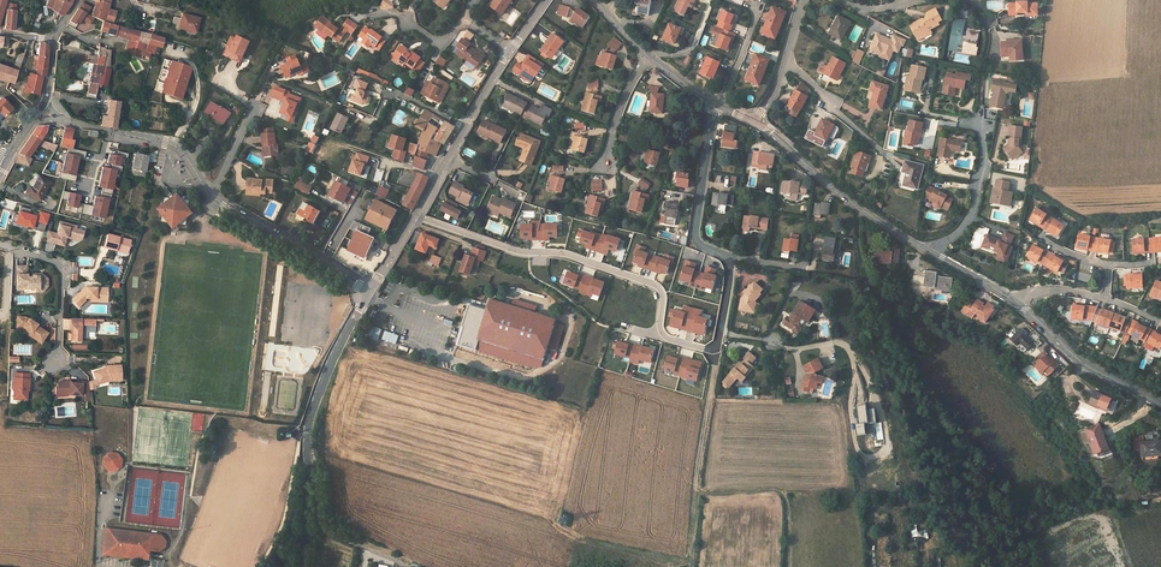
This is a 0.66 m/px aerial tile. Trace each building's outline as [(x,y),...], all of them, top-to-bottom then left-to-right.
[(51,10),(62,16),(71,3),(72,0),(54,0),(51,10)] [(99,0),(98,0),(98,1),(96,0),(94,8),(105,13),(107,13),(108,10),(109,9),(108,4),(99,0)] [(392,3),(387,0),(384,0),(380,7),(384,9),(393,8),(392,3)] [(511,0),(495,0),(491,6),(502,14),(511,0)] [(637,5),(639,5),(638,13),(650,15),(652,0),(637,0),(637,5)] [(673,11),(684,16),(689,7),(689,5),(691,6),(694,0),(679,0),(673,11)] [(1019,13),(1025,13),(1025,12),(1029,12),(1029,13),(1039,13),(1039,3),(1029,3),(1029,1),(1018,1),(1018,3),(1011,3),(1011,15),(1019,15),(1019,13)] [(92,16),(87,13),(91,6),(82,2),(70,20),(77,25),(81,19),(91,24),(94,17),(92,16)] [(557,15),(567,18),(570,7),(560,4),(557,15)] [(768,20),(781,26),(786,12),(773,7),(768,20)] [(928,12),(925,20),(921,22),(917,21),(916,26),(912,28),(916,35),(922,32),(924,36),(932,32),(930,28),(940,23),(938,21),(942,19),(936,7),(928,12)] [(105,13),(94,8),(92,16),(94,17),(104,21),(105,13)] [(575,21),(583,27),(590,17),(578,8),(570,20),(574,23),(575,21)] [(13,29),(15,10),(6,9),(6,10),(4,29),(13,29)] [(106,21),(123,25),(123,23),(126,14),(109,9),(108,10),(107,13),(106,21)] [(724,10),(717,26),(729,31),(732,25),(730,25),(732,19),(734,14),(724,10)] [(179,25),(179,27),(190,30),(190,29),(196,30),(199,17),(182,13),(181,19),(179,25)] [(851,22),(839,15),(830,33),(842,40),(851,22)] [(330,35),(341,43),(349,30),(354,34),(359,27),(349,21),(342,30),(340,29),(339,31),(331,26),(332,25),(323,18),(319,23),(323,26),(320,30),(330,36),(330,35)] [(958,44),(965,45),(964,51),(976,53),(977,46),(976,46),(978,32),(967,30),(967,31),(965,31),(963,31),(963,28),(964,20),(955,18),(950,49),(957,50),(958,44)] [(768,20),(762,34),(776,39),(781,26),(768,20)] [(101,30),(129,38),(147,43),(156,45),(161,47),(163,37),(147,33),(104,22),(102,27),(101,30)] [(679,34),(681,29),(679,28),(671,25),(668,33),(667,32),(664,39),(675,44),(679,34)] [(730,44),(731,40),(734,41),(736,34),(729,31),(717,26),(715,25),(712,32),(721,36),(717,46),(727,50),(730,44)] [(365,43),(371,47),(373,44),(380,49),(386,40),(383,38),(384,37),(380,35),(378,35),(377,34),(377,33),(373,30),(372,32),(366,28),(361,36),(367,40),(365,43)] [(474,35),(469,31),(464,37),(470,41),(474,35)] [(547,42),(549,43),(542,52),(555,61),(562,52),(558,49),(564,41),(553,33),(547,42)] [(892,40),(877,34),(870,49),(880,53),(879,56),(889,60),(893,50),(898,53),(901,45),(903,46),(905,41),(896,37),(894,41),(892,40)] [(232,36),(225,54),(235,59),(238,53),(244,56),(251,41),(239,35),(237,39),(232,36)] [(623,43),(614,36),(611,40),(620,47),(623,43)] [(1,47),(2,43),(7,44),(9,37),(0,37),(0,47),(1,47)] [(145,50),(147,43),(129,38),(127,44),(145,50)] [(457,53),(468,61),(468,62),(476,67),(484,56),(479,53),(477,52),(469,46),(470,44),(463,39),(457,47),(460,49),(457,53)] [(620,47),(611,40),(608,44),(617,51),(620,47)] [(1024,51),(1024,40),(1013,40),(1013,42),(1009,42),(1004,42),(1005,54),(1012,53),(1012,61),(1020,60),(1019,51),(1024,51)] [(424,53),(429,45),(423,41),(417,49),(424,53)] [(43,42),(39,42),(38,55),(47,56),(48,47),(43,42)] [(547,42),(541,51),(542,52),(549,43),(547,42)] [(156,45),(147,43),(145,50),(150,52),(153,53),(156,45)] [(145,50),(127,44),(125,50),(134,54),(135,51),(143,55),(146,56),(145,58),(146,59),(147,59),(148,58),(150,52),(145,50)] [(401,59),(404,62),(413,69),(421,58),(413,52),(412,53),(411,52),(410,53),(406,50),(407,49),(401,44),(394,52),(402,58),(401,59)] [(110,50),(99,47),(99,45),(97,45),(96,48),(98,48),(98,51),(97,54),(98,55),(98,54),(104,56),(102,66),(109,67),(109,62),(108,62),(110,50)] [(859,65),(864,52),(857,49),(857,51),(853,61),(859,65)] [(24,53),(19,51),(13,69),(17,70),(19,71),(24,53)] [(603,56),(601,66),(613,69),(617,56),(603,51),(602,56),(603,56)] [(392,55),(403,63),(404,62),(401,59),(402,58),(394,52),(392,55)] [(238,53),(235,59),(241,62),(244,56),(238,53)] [(751,67),(765,73),(770,59),(756,53),(751,67)] [(88,55),(87,62),(84,63),(83,66),(83,69),(85,71),(93,72),(91,82),(98,83),(102,66),(104,56),(98,54),(98,55),(97,56),(94,56),(88,55)] [(522,66),(518,63),(514,70),(531,81),(538,72),(539,72),(542,68),(538,65),(540,62),(529,54),(523,63),(527,65),(525,68),(522,66)] [(46,75),(47,56),(38,55),(36,55),(36,59),(37,59),(36,74),(43,75),(46,75)] [(295,76),(302,73),(305,71),(307,74),(312,72),(308,63),(304,65),(302,60),(300,61),(297,56),(290,59),(292,64),(284,67),(288,76),(294,74),(295,76)] [(440,57),(435,65),(439,67),(444,60),(440,57)] [(709,57),(701,75),(711,79),(715,70),(717,71),(720,63),(709,57)] [(846,64),(833,57),(830,64),(825,61),(820,71),(838,80),(846,64)] [(190,67),(171,60),(169,66),(171,67),(170,70),(168,69),(167,73),(169,74),(168,77),(166,77),(161,92),(180,98),(190,67)] [(466,64),(474,70),(476,67),(468,62),(466,64)] [(0,65),(0,79),(13,83),(17,70),(13,69),(0,65)] [(927,68),(913,65),(910,77),(909,83),(907,82),(905,91),(914,93),(915,89),(921,90),(923,80),(924,80),(927,68)] [(98,87),(101,87),(101,84),(107,85),(110,67),(109,67),(102,66),(98,83),(98,87)] [(751,67),(746,80),(760,86),(765,73),(751,67)] [(877,74),(883,77),(886,70),(880,67),(877,74)] [(40,93),(43,75),(36,74),(29,72),(27,83),(26,91),(40,93)] [(972,75),(958,72),(957,77),(948,75),(945,92),(950,93),(952,94),(953,91),(955,90),(955,87),(957,87),(965,88),(966,80),(971,81),(972,75)] [(356,96),(354,100),(363,104),(367,102),(369,98),(367,94),(366,93),(365,94),(364,92),(365,91),(368,83),(356,78),(351,89),(358,92),(356,96)] [(1006,82),(994,79),(992,90),(995,91),(994,97),(993,98),(991,106),(1000,108),(1001,103),(1005,101),(1007,93),(1010,91),(1016,92),(1018,85),(1006,83),(1006,82)] [(436,101),(444,84),(433,80),(431,83),(430,86),(427,85),(422,95),(436,101)] [(796,90),(788,106),(800,112),(808,96),(807,96),(811,88),(803,81),(798,91),(796,90)] [(889,86),(874,81),(871,90),(874,91),(871,106),(882,110),(889,86)] [(91,82),(90,82),(87,94),(87,96),(95,98),(98,87),(98,83),(91,82)] [(440,103),(447,86),(444,84),(436,101),(440,103)] [(661,87),(647,85),(653,94),(658,94),(658,91),(661,87)] [(287,100),(285,107),(283,106),(281,112),(289,115),(293,117),(295,110),(297,111),(302,98),(291,93),(291,92),(277,86),(273,95),(283,100),(283,98),(287,100)] [(407,87),(405,94),(412,97),(415,90),(407,87)] [(587,92),(582,111),(595,114),(598,101),(601,101),(602,96),(587,92)] [(652,107),(651,112),(663,113),(665,95),(658,94),(653,94),(652,101),(652,107)] [(509,108),(522,115),(527,106),(528,104),(509,95),(505,103),(510,106),(509,108)] [(0,97),(0,98),(0,114),(3,117),(11,108),(0,97)] [(106,116),(102,116),(100,125),(115,128),(119,101),(109,99),(106,116)] [(212,102),(206,112),(223,124),(227,117),(228,118),(231,113),(222,107),(221,107),(212,102)] [(550,109),(535,102),(533,106),(548,114),(550,109)] [(239,115),(242,109),(237,106),(234,111),(239,115)] [(526,116),(542,124),(548,114),(533,106),(532,106),(531,108),(527,106),(522,115),(521,116),(526,118),(526,116)] [(444,144),(455,127),(426,109),(424,112),(432,117),(444,124),(441,130),(429,123),(426,127),(438,135),(436,139),(442,143),(444,144)] [(287,120),(294,123),(298,112),(297,111),(295,110),(293,117),(289,115),(287,120)] [(432,117),(424,112),(421,118),(429,123),(432,117)] [(349,118),(338,113),(330,129),(341,134),(349,118)] [(416,126),(424,131),(418,146),(419,147),(429,152),(437,155),(442,143),(436,139),(438,135),(426,127),(429,123),(421,118),(420,120),(417,125),(416,126)] [(835,125),(823,119),(815,135),(826,141),(835,125)] [(507,131),(495,125),(484,120),(479,130),(489,135),(489,136),(500,142),(507,131)] [(924,123),(910,120),(909,131),(907,143),(919,145),(920,137),(920,133),(922,133),(924,123)] [(18,154),(28,157),(45,133),(46,125),(37,125),(18,154)] [(724,140),(723,146),(737,148),(738,141),(734,141),(736,126),(725,125),(724,132),(723,140),(724,140)] [(1013,153),(1016,157),(1023,152),(1020,148),(1021,147),(1022,139),(1023,127),(1012,126),(1010,138),(1012,139),(1011,145),(1006,150),(1010,155),(1013,153)] [(73,140),(70,139),(72,128),(64,127),(63,129),(62,133),(63,134),(60,145),(71,148),(73,140)] [(477,133),(488,138),(489,136),(489,135),(479,130),(477,133)] [(265,145),(265,147),(264,149),(264,153),(272,152),(273,155),(280,155),(279,144),(276,144),(275,133),(274,133),(264,133),(262,133),(263,145),(265,145)] [(524,151),(521,159),(532,164),(540,141),(535,139),(535,141),(530,140),(529,139),(530,138),(521,134),(518,143),(528,147),(527,150),(524,151)] [(663,143),(665,140),(656,134),(654,137),(663,143)] [(405,138),(393,135),(390,147),(394,148),(392,157),(395,158),(395,159),(404,162),(407,151),(403,150),(406,140),(404,139),(405,138)] [(574,140),(572,149),(584,153),(588,139),(573,135),(572,139),(574,140)] [(663,143),(654,137),(651,141),(660,147),(663,143)] [(963,142),(942,138),(939,156),(950,158),(952,150),(953,148),(961,150),(963,142)] [(39,147),(54,152),(56,145),(41,140),(39,147)] [(410,152),(416,154),(419,147),(418,146),(412,144),(410,152)] [(413,165),(424,169),(425,166),(427,159),(426,159),(429,152),(419,147),(416,154),(413,165)] [(650,164),(656,166),(657,166),(660,152),(659,152),(654,151),(646,148),(645,153),(647,154),(644,163),(647,163),(650,164)] [(872,156),(857,151),(851,167),(853,168),(851,173),(863,177),(868,162),(870,162),(872,156)] [(135,152),(131,168),(144,171),(148,155),(135,152)] [(354,160),(350,171),(361,175),(363,169),(365,164),(366,165),(369,156),(358,152),(355,161),(354,160)] [(754,153),(753,164),(760,165),(760,163),(773,165),(774,155),(768,154),(761,153),(760,154),(754,153)] [(106,164),(119,166),(121,156),(108,154),(106,164)] [(369,165),(376,168),(379,160),(372,158),(369,165)] [(924,165),(906,161),(903,172),(907,173),(904,183),(910,184),(909,186),(918,189),(924,165)] [(110,197),(116,169),(101,166),(96,187),(102,189),(101,195),(110,197)] [(679,179),(678,186),(688,187),(689,180),(688,180),(689,174),(678,172),(677,179),(679,179)] [(408,195),(404,203),(413,208),(425,186),(429,178),(419,174),(415,182),(408,195)] [(565,179),(551,175),(550,180),(551,180),(549,189),(562,193),(565,179)] [(26,193),(40,200),(49,182),(38,176),(36,181),(31,179),(27,186),(29,187),(26,193)] [(264,181),(255,180),(255,179),(248,178),(247,191),(254,191),(254,194),(261,194),(261,193),(273,193),(274,180),(264,179),(264,181)] [(638,183),(648,190),(650,185),(641,179),(638,183)] [(1008,192),(1010,182),(997,180),(995,189),(993,196),(996,197),(995,204),(1009,206),(1012,193),(1008,192)] [(330,195),(344,202),(345,201),(351,204),(358,192),(336,182),(330,195)] [(468,204),(473,194),(463,189),(464,187),(456,182),(451,192),(458,196),(457,198),(468,204)] [(786,182),(784,193),(784,195),(791,196),(790,199),(797,201),(798,193),(805,194),(807,184),(793,182),(793,183),(786,182)] [(939,192),(926,185),(924,196),(930,199),(930,200),(934,202),(933,204),(934,207),(935,208),(938,209),(940,208),(941,206),(948,210),(951,204),(951,203),(953,200),(947,197),(947,196),(942,193),(942,195),(940,194),(939,192)] [(379,186),(376,197),(387,199),(389,189),(379,186)] [(1009,208),(1009,206),(995,204),(996,197),(993,196),(995,189),(993,189),(990,205),(1009,208)] [(64,210),(74,213),(80,195),(63,190),(61,199),(66,200),(64,210)] [(650,195),(635,191),(629,209),(642,213),(646,199),(648,200),(650,195)] [(185,220),(193,214),(178,193),(156,209),(172,231),(186,221),(185,220)] [(714,193),(712,207),(719,208),(720,204),(733,206),(734,195),(720,193),(720,194),(714,193)] [(104,219),(108,198),(93,195),(91,205),(78,203),(76,213),(104,219)] [(591,195),(586,213),(598,217),(602,203),(604,204),(606,199),(591,195)] [(516,204),(505,199),(504,201),(493,197),(488,209),(499,213),(499,212),(511,217),(511,216),(514,209),(516,204)] [(445,203),(441,210),(457,218),(461,211),(456,209),(458,204),(448,198),(446,203),(445,203)] [(397,210),(376,200),(372,208),(373,211),(372,214),(370,213),(366,220),(383,227),(387,226),(389,227),(391,223),(389,222),(390,219),(393,218),(397,210)] [(304,202),(298,213),(309,219),(308,220),(313,223),(320,211),(304,202)] [(668,209),(666,223),(675,225),(676,218),(677,218),(678,209),(677,209),(678,204),(667,203),(666,209),(668,209)] [(823,205),(816,204),(814,217),(821,218),(822,214),(828,215),(830,204),(823,203),(823,205)] [(18,215),(13,213),(11,222),(13,222),(13,225),(27,229),(28,226),(32,227),(31,228),(32,228),(32,229),(43,232),(48,214),(40,212),(38,217),(38,216),(35,216),(29,214),(30,209),(20,206),(18,215)] [(1066,225),(1051,217),(1037,208),(1030,219),(1041,225),(1040,227),(1047,231),(1048,229),(1059,236),(1066,225)] [(745,216),(743,230),(749,231),(750,227),(767,230),(768,218),(751,216),(751,217),(745,216)] [(358,232),(349,251),(358,255),(365,258),(371,245),(373,246),(376,240),(368,236),(371,229),(354,221),(351,229),(358,232)] [(47,231),(44,241),(64,246),(66,237),(77,240),(78,237),(81,238),(83,231),(75,229),(76,226),(60,222),(57,234),(47,231)] [(559,224),(521,223),(520,239),(559,239),(559,224)] [(597,235),(579,229),(576,238),(582,240),(580,245),(614,257),(619,240),(601,234),(597,235)] [(32,244),(39,247),(44,235),(37,232),(32,244)] [(130,240),(108,233),(104,246),(115,250),(116,248),(127,251),(130,240)] [(417,247),(417,249),(426,253),(429,244),(436,247),(439,240),(423,233),(417,247)] [(1000,240),(988,234),(984,242),(990,245),(996,248),(994,251),(999,253),(996,258),(1005,263),(1012,248),(1010,247),(1014,237),(1006,233),(1001,242),(999,241),(1000,240)] [(1112,240),(1079,234),(1077,246),(1089,248),(1088,250),(1097,252),(1097,250),(1109,252),(1112,240)] [(1133,240),(1133,252),(1145,251),(1146,252),(1156,252),(1156,250),(1160,250),(1160,238),(1133,240)] [(791,240),(785,239),(783,252),(789,253),(790,250),(797,251),(799,240),(791,239),(791,240)] [(836,241),(825,239),(824,244),(822,253),(824,253),(823,259),(836,261),(837,255),(833,254),(836,241)] [(990,245),(984,242),(983,245),(994,251),(996,248),(990,245)] [(644,266),(650,268),(655,255),(644,251),(646,247),(638,244),(636,249),(638,249),(634,261),(639,262),(645,264),(644,266)] [(371,245),(365,258),(364,260),(366,261),(373,246),(371,245)] [(1054,254),(1045,250),(1044,251),(1034,245),(1028,257),(1059,272),(1064,261),(1053,255),(1054,254)] [(483,261),(486,252),(483,251),(476,249),(473,248),(470,256),(466,255),(460,271),(470,274),(473,264),(478,265),(480,260),(483,261)] [(898,263),(900,249),(892,248),(892,251),(877,250),(876,262),(890,263),(890,262),(898,263)] [(664,258),(655,255),(650,268),(655,270),(656,268),(661,270),(667,272),(671,260),(672,261),(674,256),(666,254),(664,258)] [(430,261),(434,263),(438,265),(441,258),(433,255),(430,261)] [(690,284),(696,286),(700,271),(695,270),(695,268),(693,268),(695,262),(686,259),(680,278),(691,281),(690,284)] [(1059,272),(1064,274),(1069,264),(1064,261),(1059,272)] [(27,266),(17,266),(18,288),(36,288),(36,290),(40,290),(44,286),(44,280),(40,276),(36,276),(36,277),(32,277),(28,277),(27,266)] [(705,273),(700,271),(696,286),(701,287),(702,285),(713,288),(716,275),(715,274),(716,268),(707,266),(705,273)] [(936,272),(926,271),(924,286),(934,287),(934,289),(950,291),(951,278),(935,276),(936,272)] [(32,277),(36,277),(36,276),(40,276),(44,280),(44,286),(40,290),(36,290),(36,292),(41,292),(46,286),(46,279),(41,274),(32,274),(32,277)] [(1127,288),(1144,287),(1143,275),(1131,276),(1131,274),(1126,274),(1126,277),(1127,281),(1127,286),(1127,288)] [(605,282),(586,275),(580,291),(592,296),(593,293),(600,295),(605,282)] [(1149,296),(1154,298),(1155,296),(1157,297),(1160,299),(1160,282),(1157,280),(1149,296)] [(742,299),(740,310),(752,312),(754,301),(755,301),(761,294),(760,293),(763,289),(754,282),(752,286),(750,285),(744,293),(746,294),(742,299)] [(108,288),(86,287),(86,291),(82,291),(73,299),(79,306),(86,300),(86,298),(91,298),(99,298),(98,300),(107,300),(108,288)] [(971,298),(962,311),(972,318),(975,313),(979,316),(977,317),(985,323),(989,316),(988,315),(990,311),(994,306),(987,302),(984,306),(983,305),(984,303),(978,299),(976,301),(971,298)] [(488,313),(479,310),(471,335),(476,336),(472,348),(487,353),(488,350),(498,353),(497,356),(530,366),(530,364),(538,367),(542,365),(547,347),(556,350),(563,326),(554,323),(555,320),(534,314),(536,307),(515,300),(512,307),(492,301),(488,313)] [(787,316),(783,323),(792,328),(794,334),(802,331),(799,323),(802,318),(808,321),(812,315),(810,314),(813,308),(801,301),(792,315),(793,316),(791,319),(790,318),(787,316)] [(681,311),(670,308),(668,318),(672,319),(670,326),(688,331),(694,308),(683,305),(681,311)] [(1090,307),(1090,306),(1085,305),(1085,307),(1073,305),(1072,317),(1093,321),(1097,308),(1090,307)] [(1110,312),(1107,311),(1102,309),(1098,307),(1097,308),(1093,321),(1097,322),(1095,330),(1106,334),(1109,327),(1121,332),(1122,331),(1126,332),(1127,332),(1131,322),(1126,320),(1126,318),(1121,316),(1118,315),(1119,313),(1111,310),(1110,312)] [(29,335),(41,343),(48,333),(36,326),(34,324),(35,323),(29,319),(28,320),(24,318),(16,319),(17,328),(23,327),(31,332),(30,335),(29,335)] [(103,321),(104,319),(72,318),(72,328),(74,328),(74,330),(71,330),(71,341),(80,341),(81,336),(88,337),(88,331),(94,331),(95,325),(96,325),(96,320),(103,321)] [(1160,349),(1160,336),(1155,333),(1156,331),(1148,327),(1147,329),(1136,323),(1131,321),(1131,322),(1127,332),(1160,349)] [(23,327),(17,328),(18,331),(22,330),(30,335),(31,332),(23,327)] [(1028,335),(1022,328),(1020,330),(1026,336),(1028,335)] [(1010,339),(1017,346),(1025,351),(1033,343),(1026,336),(1020,330),(1010,339)] [(471,335),(467,347),(472,348),(476,336),(471,335)] [(631,356),(635,343),(627,341),(627,343),(624,342),(619,341),(616,352),(631,357),(631,356)] [(1041,352),(1048,345),(1044,341),(1037,349),(1041,352)] [(635,343),(631,356),(640,358),(651,361),(654,348),(635,343)] [(1043,350),(1037,356),(1041,361),(1035,367),(1047,378),(1059,365),(1054,361),(1053,362),(1047,356),(1048,355),(1043,350)] [(737,369),(735,368),(722,382),(728,388),(737,378),(741,382),(746,377),(745,377),(743,375),(748,369),(750,371),(753,367),(750,364),(756,357),(749,351),(743,358),(745,360),(740,366),(737,369)] [(681,373),(685,356),(678,354),(677,356),(668,354),(665,367),(675,370),(675,371),(681,373)] [(685,356),(681,373),(680,374),(697,379),(702,361),(685,356)] [(818,358),(803,366),(805,372),(807,371),(809,375),(808,377),(806,376),(803,386),(809,388),(813,389),(816,382),(817,383),(821,384),(823,376),(815,374),(815,372),(820,369),(818,365),(821,364),(818,358)] [(120,364),(108,365),(108,367),(105,367),(93,371),(96,380),(102,378),(102,379),(108,378),(108,380),(121,379),(120,364)] [(31,374),(17,373),(16,381),(15,381),(15,389),(16,389),(16,399),(25,399),(25,395),(29,395),(30,390),(30,386),(31,386),(31,378),(31,374)] [(277,408),(294,409),(296,381),(279,380),(277,408)] [(90,400),(89,381),(77,381),(77,383),(71,383),(68,383),(66,381),(61,381),(59,383),(59,385),(56,388),(56,393),(65,394),(67,396),(69,395),(76,395),(76,392),(81,392),(86,392),(86,400),(90,400)] [(1094,392),(1089,403),(1098,407),(1099,406),(1108,410),(1113,400),(1094,392)] [(867,405),(856,407),(858,425),(856,425),(857,436),(866,435),(865,424),(868,424),(869,426),(877,424),(875,409),(867,410),(867,405)] [(1098,424),(1084,429),(1093,453),(1105,448),(1102,440),(1103,439),(1098,424)] [(1143,434),(1132,435),(1134,445),(1139,444),(1139,439),(1143,438),(1143,434)] [(1141,442),(1142,456),(1153,454),(1153,452),(1157,452),(1160,452),(1160,440),(1141,442)] [(104,457),(103,464),(108,470),(114,471),(120,466),(121,459),(116,454),(110,453),(104,457)] [(105,529),(102,556),(150,562),(151,551),(160,552),(160,551),(166,547),(167,541),(161,535),(105,529)]
